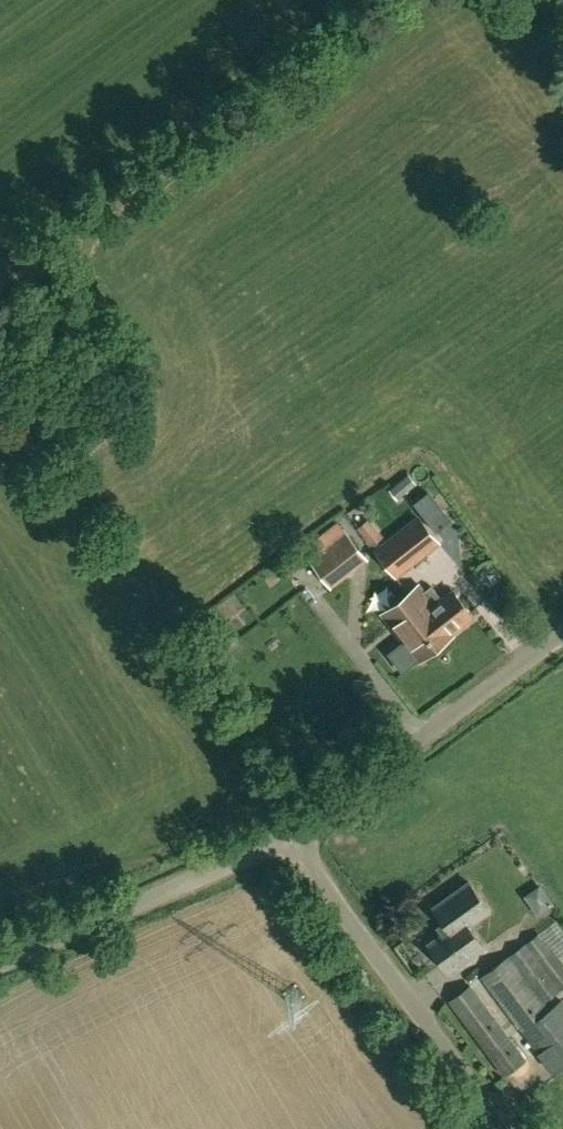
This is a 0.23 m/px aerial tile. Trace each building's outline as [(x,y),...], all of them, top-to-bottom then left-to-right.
[(408,473),(389,488),(398,499),(417,484),(408,473)] [(437,532),(451,522),(428,492),(414,503),(437,532)] [(383,535),(370,518),(360,504),(347,514),(372,545),(383,535)] [(397,578),(442,543),(419,514),(375,548),(397,578)] [(366,568),(347,544),(312,571),(332,594),(366,568)] [(443,641),(447,638),(474,616),(453,589),(441,598),(431,585),(425,591),(420,584),(407,594),(443,641)] [(443,641),(407,594),(383,613),(419,660),(443,641)] [(274,744),(265,750),(269,756),(278,750),(274,744)] [(469,881),(434,907),(450,929),(464,919),(469,925),(490,909),(469,881)] [(464,919),(429,944),(449,972),(485,946),(469,925),(464,919)] [(526,943),(540,962),(556,950),(541,931),(526,943)] [(540,962),(526,943),(509,955),(524,974),(540,962)] [(540,962),(524,974),(544,1001),(562,987),(562,961),(556,950),(540,962)] [(544,1001),(524,974),(509,955),(482,977),(523,1031),(550,1010),(544,1001)] [(471,985),(451,1000),(470,1026),(489,1010),(471,985)] [(523,1031),(555,1074),(562,1068),(562,1001),(523,1031)] [(528,1058),(489,1010),(470,1026),(506,1075),(528,1058)]
